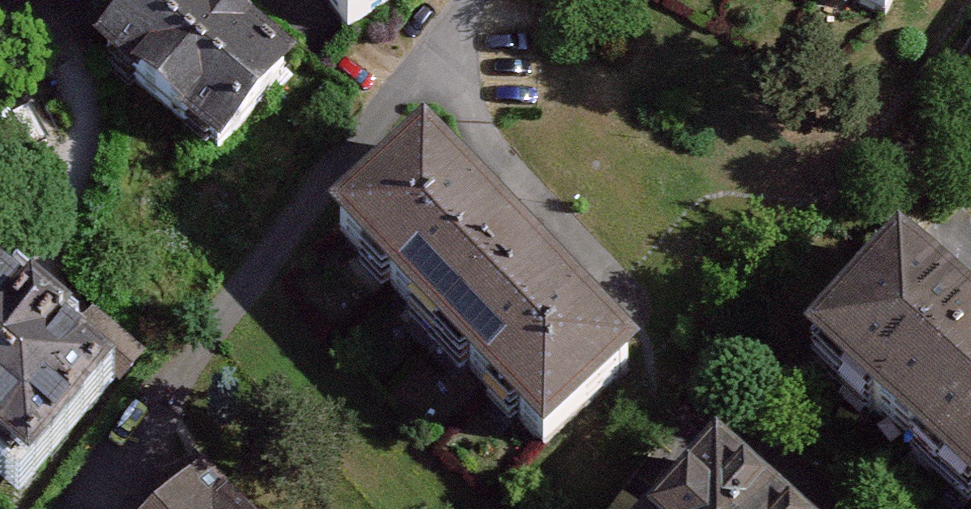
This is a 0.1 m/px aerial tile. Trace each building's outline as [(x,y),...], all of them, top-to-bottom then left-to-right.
[(100,79),(226,182),(306,93),(191,0),(166,0),(100,79)] [(353,51),(424,0),(316,0),(353,51)] [(894,50),(917,0),(786,0),(894,50)] [(432,141),(334,233),(553,464),(651,372),(595,308),(499,213),(432,141)] [(970,454),(970,323),(903,261),(811,360),(945,482),(970,454)] [(30,483),(119,380),(78,346),(85,337),(34,293),(27,302),(0,279),(0,458),(30,483)] [(673,508),(783,508),(722,454),(673,508)] [(970,507),(970,454),(945,482),(970,507)] [(173,508),(231,508),(203,480),(173,508)]
